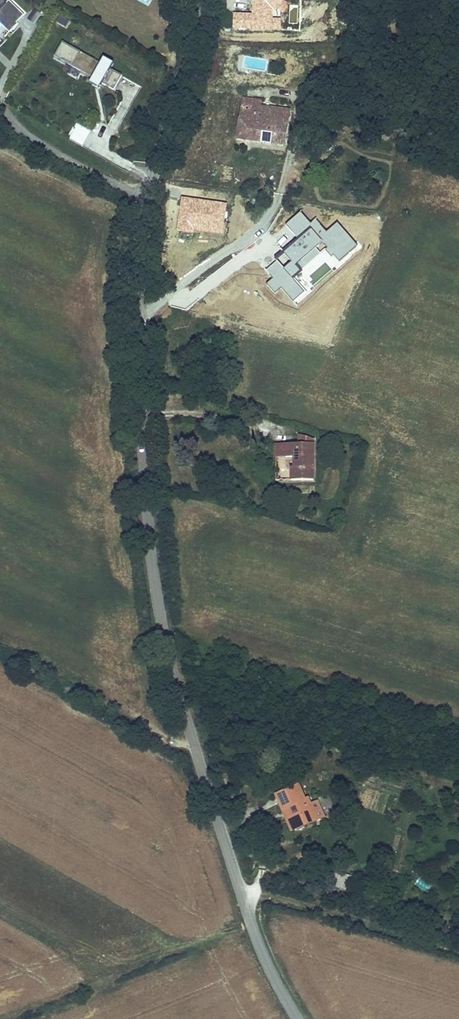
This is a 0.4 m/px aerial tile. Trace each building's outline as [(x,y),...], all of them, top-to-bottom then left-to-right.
[(0,9),(0,26),(1,27),(8,34),(17,25),(16,24),(23,17),(7,1),(4,5),(0,9)] [(39,21),(40,10),(31,10),(30,21),(39,21)] [(122,77),(110,70),(113,65),(103,59),(100,65),(62,43),(54,58),(92,79),(89,84),(99,90),(102,85),(113,91),(122,77)] [(260,102),(243,99),(237,138),(285,145),(289,111),(260,107),(260,102)] [(83,148),(91,132),(78,125),(69,141),(83,148)] [(290,460),(290,445),(281,445),(281,460),(290,460)] [(317,476),(317,445),(290,445),(290,460),(296,461),(297,471),(317,476)] [(293,471),(293,483),(316,482),(317,476),(297,471),(293,471)] [(305,800),(298,785),(276,795),(283,810),(288,808),(298,830),(317,821),(310,805),(308,799),(305,800)] [(317,802),(310,805),(317,821),(324,818),(317,802)] [(298,830),(288,808),(283,810),(293,832),(298,830)] [(367,881),(343,874),(341,882),(365,889),(367,881)] [(420,878),(415,884),(426,893),(431,887),(420,878)]
